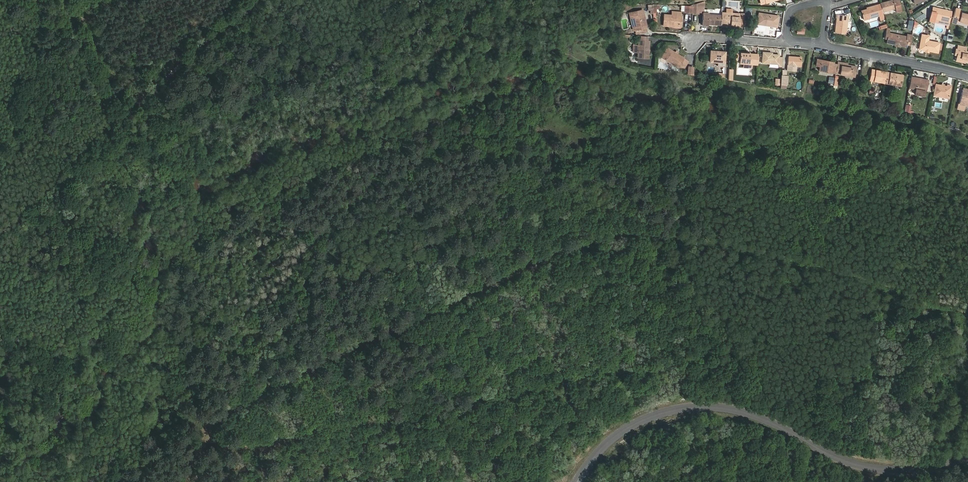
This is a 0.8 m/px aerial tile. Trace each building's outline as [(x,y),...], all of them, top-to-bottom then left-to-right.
[(898,0),(893,0),(880,3),(880,4),(882,12),(895,8),(896,12),(901,10),(898,0)] [(868,7),(869,8),(861,11),(864,20),(879,15),(880,20),(884,19),(882,12),(880,4),(868,7)] [(934,22),(934,18),(949,22),(952,11),(937,8),(936,12),(931,11),(929,21),(934,22)] [(960,11),(960,10),(956,8),(952,22),(956,23),(956,21),(967,25),(967,14),(960,11)] [(634,31),(635,31),(636,34),(647,31),(646,27),(647,27),(643,10),(630,13),(634,31)] [(725,25),(739,26),(740,14),(722,12),(722,15),(721,21),(721,25),(721,26),(725,26),(725,25)] [(721,21),(722,15),(709,14),(709,13),(703,13),(702,25),(709,26),(709,24),(721,25),(721,21)] [(759,13),(757,24),(777,27),(778,16),(759,13)] [(664,15),(663,25),(678,27),(679,16),(672,15),(664,15)] [(848,16),(837,15),(835,32),(846,34),(848,16)] [(905,47),(906,44),(910,45),(911,35),(907,34),(907,37),(889,33),(887,43),(895,45),(898,43),(900,46),(905,47)] [(922,35),(919,49),(938,52),(939,43),(928,41),(929,36),(922,35)] [(638,51),(638,53),(648,54),(649,41),(647,41),(644,41),(641,40),(639,40),(638,45),(633,44),(633,50),(638,51)] [(957,49),(959,50),(956,59),(967,62),(967,52),(966,51),(966,47),(958,46),(957,49)] [(667,48),(661,57),(678,67),(684,69),(689,61),(667,48)] [(717,66),(724,66),(725,52),(710,51),(710,62),(718,62),(717,66)] [(763,52),(762,63),(769,64),(778,64),(778,66),(782,66),(783,57),(779,57),(779,55),(772,54),(772,53),(763,52)] [(739,60),(739,63),(744,63),(749,64),(752,64),(757,64),(758,54),(740,53),(739,60)] [(802,57),(788,56),(788,70),(796,71),(796,66),(801,66),(802,57)] [(836,71),(837,64),(833,64),(834,62),(827,61),(827,63),(821,61),(820,66),(819,70),(835,73),(836,71)] [(855,77),(857,67),(837,63),(837,64),(836,71),(835,73),(855,77)] [(872,70),(870,80),(884,83),(886,72),(872,70)] [(886,72),(884,83),(901,86),(903,75),(886,72)] [(919,80),(919,78),(911,77),(909,88),(916,89),(915,94),(923,96),(924,91),(926,81),(919,80)] [(928,80),(919,78),(919,80),(926,81),(924,91),(926,91),(928,80)] [(947,86),(935,84),(933,95),(949,98),(951,86),(947,85),(947,86)] [(967,89),(967,90),(963,89),(959,104),(967,106),(967,89)]
